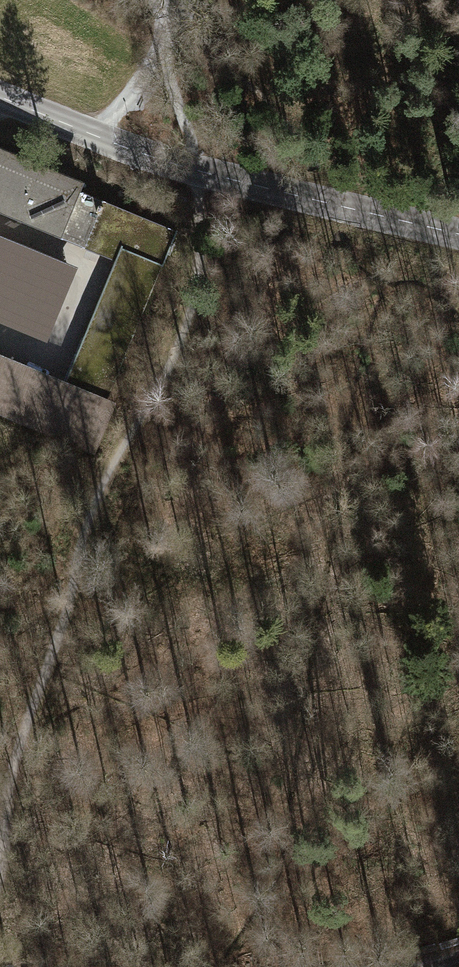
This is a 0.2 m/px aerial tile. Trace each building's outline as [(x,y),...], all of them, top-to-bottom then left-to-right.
[(0,153),(0,209),(30,220),(32,213),(62,225),(74,193),(78,184),(0,153)] [(74,193),(62,225),(161,264),(173,232),(74,193)] [(129,334),(90,318),(65,381),(61,389),(101,405),(104,397),(129,334)] [(0,355),(0,416),(95,454),(116,402),(104,397),(101,405),(61,389),(65,381),(0,355)]
